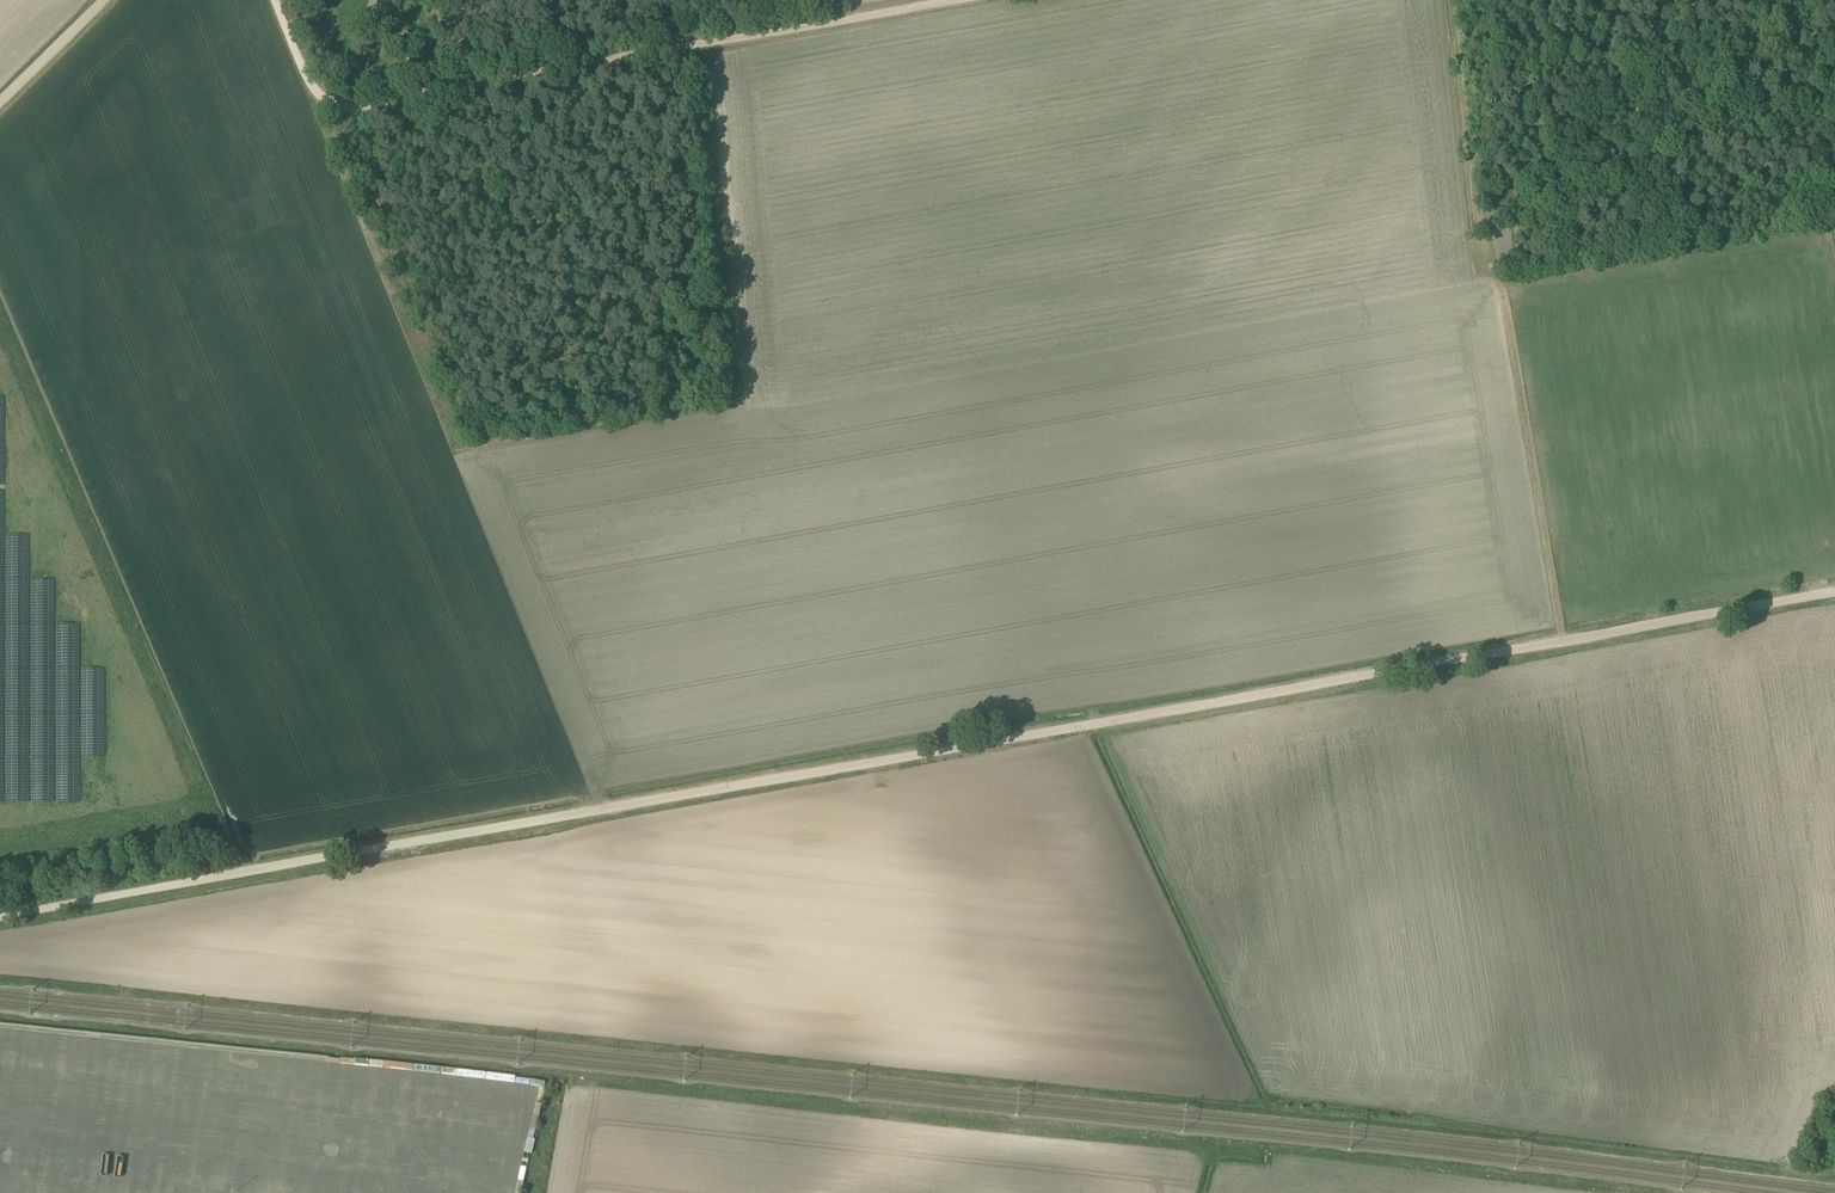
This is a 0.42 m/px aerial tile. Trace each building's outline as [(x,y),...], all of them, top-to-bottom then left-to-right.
[(373,15),(384,20),(393,0),(379,0),(373,15)]
